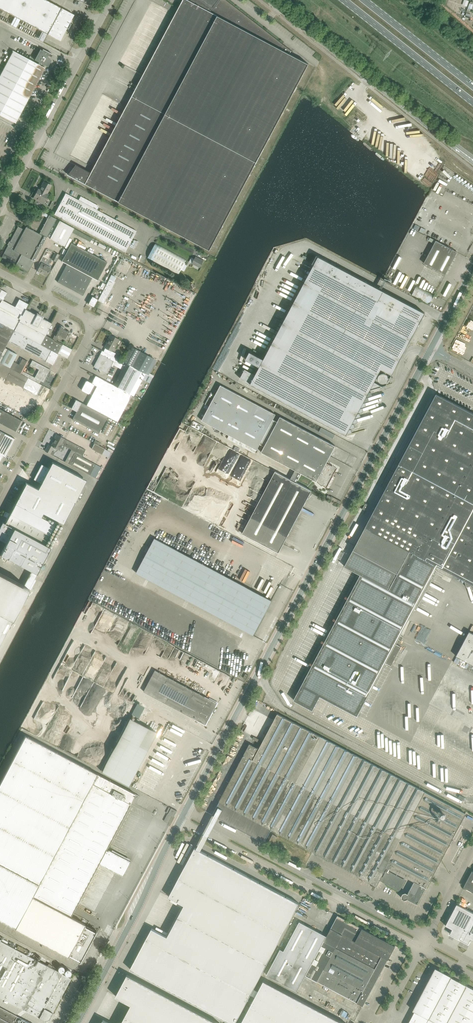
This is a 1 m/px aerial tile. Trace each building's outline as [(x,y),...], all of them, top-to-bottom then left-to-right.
[(47,34),(48,34),(60,41),(67,28),(68,29),(70,24),(71,24),(70,23),(74,15),(62,8),(61,8),(46,0),(0,0),(0,9),(47,34)] [(227,0),(218,0),(213,7),(203,0),(183,0),(132,96),(257,162),(309,64),(290,54),(291,51),(292,52),(293,51),(227,0)] [(469,0),(464,0),(462,5),(472,9),(472,1),(469,0)] [(37,39),(42,41),(46,33),(41,31),(37,39)] [(16,123),(45,68),(40,65),(41,63),(48,67),(51,60),(47,55),(49,52),(52,54),(43,49),(42,50),(40,49),(35,60),(39,62),(38,64),(13,51),(0,75),(0,114),(16,123)] [(210,250),(257,162),(132,96),(91,173),(78,166),(77,166),(70,175),(68,174),(210,250)] [(322,117),(332,125),(336,120),(326,112),(322,117)] [(50,185),(44,182),(41,186),(42,187),(40,191),(38,189),(34,198),(42,202),(47,194),(46,193),(50,185)] [(125,251),(136,230),(96,209),(98,205),(81,196),(79,200),(65,192),(54,213),(125,251)] [(2,258),(28,272),(46,237),(56,219),(49,215),(39,234),(26,227),(24,230),(17,226),(18,227),(2,258)] [(59,220),(50,239),(64,246),(74,228),(59,220)] [(424,263),(445,274),(457,252),(436,240),(424,263)] [(67,263),(57,282),(58,282),(59,281),(82,293),(82,295),(83,295),(93,277),(97,279),(107,262),(71,243),(62,260),(67,263)] [(186,260),(156,243),(148,258),(178,275),(186,260)] [(245,369),(240,378),(346,434),(370,390),(386,385),(425,313),(336,266),(337,265),(331,261),(331,262),(330,263),(317,255),(312,264),(314,264),(255,374),(245,369)] [(122,257),(113,274),(123,280),(133,263),(122,257)] [(196,257),(192,264),(199,268),(203,260),(196,257)] [(41,263),(37,271),(46,276),(51,268),(41,263)] [(110,279),(98,300),(104,303),(115,282),(110,279)] [(185,311),(192,292),(193,293),(194,291),(178,285),(170,304),(185,311)] [(429,304),(434,295),(417,286),(412,295),(429,304)] [(92,296),(88,304),(93,306),(97,299),(92,296)] [(19,299),(15,307),(0,299),(0,323),(10,328),(14,330),(19,321),(25,309),(28,304),(19,299)] [(40,344),(49,328),(51,323),(42,318),(43,316),(37,313),(36,315),(25,309),(19,321),(14,330),(32,340),(40,344)] [(10,328),(0,323),(0,351),(2,352),(5,348),(8,341),(14,330),(10,328)] [(46,335),(49,328),(52,323),(51,323),(49,328),(40,344),(58,354),(67,358),(72,349),(63,345),(56,341),(58,337),(54,335),(52,339),(46,335)] [(64,329),(64,328),(65,327),(60,325),(55,335),(54,335),(58,337),(59,336),(66,340),(70,332),(64,329)] [(8,341),(26,350),(32,340),(14,330),(8,341)] [(105,348),(103,351),(109,354),(114,357),(116,353),(111,351),(113,348),(118,339),(110,335),(107,340),(108,341),(104,347),(105,348)] [(58,354),(40,344),(32,340),(26,350),(53,364),(58,354)] [(122,361),(145,373),(153,358),(131,346),(122,361)] [(7,349),(0,362),(10,368),(13,361),(17,354),(7,349)] [(102,351),(94,366),(98,369),(101,370),(100,373),(104,374),(105,372),(107,373),(111,366),(113,367),(114,365),(118,359),(114,357),(109,354),(103,351),(102,351)] [(10,368),(21,374),(28,361),(22,358),(19,364),(13,361),(10,368)] [(122,370),(113,385),(131,395),(133,396),(145,373),(122,361),(118,359),(114,365),(122,370)] [(43,382),(48,373),(50,369),(32,360),(30,364),(39,369),(35,377),(43,382)] [(33,393),(32,394),(36,396),(42,385),(21,374),(10,368),(0,362),(0,375),(33,393)] [(92,394),(86,405),(108,416),(117,421),(131,395),(113,385),(95,375),(91,383),(87,381),(86,381),(81,389),(82,390),(88,393),(89,393),(92,394)] [(296,482),(301,473),(311,478),(316,481),(316,482),(316,481),(317,481),(321,486),(322,485),(323,485),(322,485),(327,488),(333,475),(332,475),(337,469),(332,465),(332,466),(331,466),(331,465),(326,463),(330,456),(335,446),(311,433),(280,416),(277,422),(273,420),(276,414),(220,385),(215,395),(211,392),(205,404),(209,406),(202,420),(229,435),(227,438),(255,453),(260,444),(264,446),(261,452),(295,470),(290,479),(275,471),(242,533),(278,552),(311,490),(296,482)] [(7,393),(2,403),(13,409),(19,399),(7,393)] [(436,394),(364,529),(436,567),(437,566),(472,585),(472,413),(436,394)] [(19,399),(13,409),(25,416),(31,405),(19,399)] [(99,433),(108,416),(86,405),(76,399),(74,403),(75,404),(72,409),(76,411),(72,419),(99,433)] [(23,421),(0,409),(0,423),(17,432),(23,421)] [(199,430),(202,425),(194,420),(191,426),(199,430)] [(108,436),(113,426),(106,422),(101,432),(108,436)] [(3,455),(4,456),(7,451),(9,448),(8,448),(11,442),(12,442),(13,439),(13,438),(0,431),(0,454),(3,455)] [(85,450),(57,435),(51,445),(59,450),(62,444),(75,451),(69,463),(96,477),(101,467),(82,456),(85,450)] [(111,452),(99,446),(95,443),(92,449),(108,457),(111,452)] [(48,445),(45,451),(53,455),(55,452),(52,450),(53,448),(48,445)] [(83,484),(81,477),(52,462),(49,468),(41,464),(38,471),(37,471),(36,471),(35,474),(35,475),(36,475),(34,479),(41,483),(38,489),(26,482),(25,482),(26,483),(14,505),(40,518),(43,513),(63,523),(83,484)] [(341,501),(336,498),(332,496),(331,497),(328,495),(327,497),(340,504),(341,501)] [(1,554),(0,554),(4,556),(2,560),(6,562),(8,558),(32,570),(37,573),(51,547),(45,544),(54,525),(40,518),(14,505),(5,523),(3,522),(0,527),(0,539),(6,543),(1,554)] [(312,665),(311,664),(310,664),(296,691),(297,692),(294,700),(312,710),(319,697),(357,716),(385,663),(390,667),(400,648),(395,645),(397,640),(400,642),(403,638),(399,636),(413,610),(415,611),(432,580),(430,579),(432,575),(434,576),(436,572),(434,571),(436,567),(364,529),(344,566),(360,575),(359,576),(357,575),(346,596),(348,597),(347,599),(345,597),(335,618),(336,619),(336,621),(334,620),(323,640),(325,641),(324,643),(322,642),(311,662),(313,663),(312,665)] [(253,635),(266,611),(271,600),(155,538),(136,573),(253,635)] [(37,573),(32,570),(24,585),(0,573),(0,643),(37,573)] [(467,631),(455,656),(472,665),(472,634),(467,631)] [(155,670),(144,691),(206,724),(217,703),(155,670)] [(212,814),(214,815),(218,817),(238,828),(264,842),(265,840),(271,829),(311,850),(331,860),(358,875),(357,876),(376,886),(379,880),(383,883),(399,891),(405,880),(387,870),(383,877),(381,876),(386,867),(405,877),(405,876),(415,881),(410,891),(408,893),(405,892),(403,893),(401,895),(402,898),(405,900),(407,899),(417,904),(426,888),(426,887),(444,853),(458,828),(465,813),(311,731),(277,713),(259,749),(250,744),(212,814)] [(101,772),(129,785),(153,730),(126,717),(101,772)] [(25,735),(0,783),(0,920),(15,928),(68,956),(69,955),(80,961),(79,962),(80,962),(84,954),(84,953),(86,953),(84,952),(83,952),(88,942),(89,943),(90,943),(96,930),(96,931),(84,925),(85,924),(71,916),(99,863),(100,864),(123,876),(130,861),(108,849),(107,851),(106,850),(132,800),(138,796),(139,796),(97,773),(25,735)] [(132,805),(122,827),(132,831),(133,827),(136,828),(138,822),(139,823),(144,811),(136,808),(136,806),(132,805)] [(168,814),(174,817),(177,811),(171,808),(168,814)] [(277,836),(273,834),(268,842),(273,845),(277,836)] [(152,928),(130,969),(232,1022),(235,1022),(299,903),(195,847),(169,896),(184,904),(167,936),(152,928)] [(472,892),(472,871),(464,887),(472,892)] [(456,904),(445,925),(452,929),(449,933),(459,938),(472,912),(456,904)] [(459,938),(468,943),(471,939),(472,940),(472,912),(459,938)] [(395,946),(349,921),(337,915),(330,928),(342,934),(335,947),(324,941),(324,940),(322,933),(299,921),(284,950),(311,965),(305,975),(357,1002),(363,1006),(363,1005),(386,962),(388,963),(390,960),(388,959),(391,953),(395,946)] [(39,1018),(45,1021),(46,1020),(46,1021),(48,1021),(48,1020),(49,1019),(59,1000),(61,1001),(62,998),(61,998),(71,979),(62,974),(52,968),(53,966),(51,965),(49,963),(47,966),(41,962),(42,960),(40,959),(39,961),(26,954),(28,950),(18,945),(16,949),(0,940),(0,997),(39,1018)] [(311,965),(284,950),(280,949),(266,974),(297,991),(305,975),(311,965)] [(436,968),(435,968),(433,973),(413,1010),(415,1011),(408,1022),(472,1022),(472,989),(451,977),(451,976),(436,968)] [(127,974),(116,996),(131,1004),(121,1022),(219,1022),(127,974)] [(263,980),(241,1022),(345,1022),(263,980)] [(0,1007),(0,1022),(30,1022),(0,1007)]
